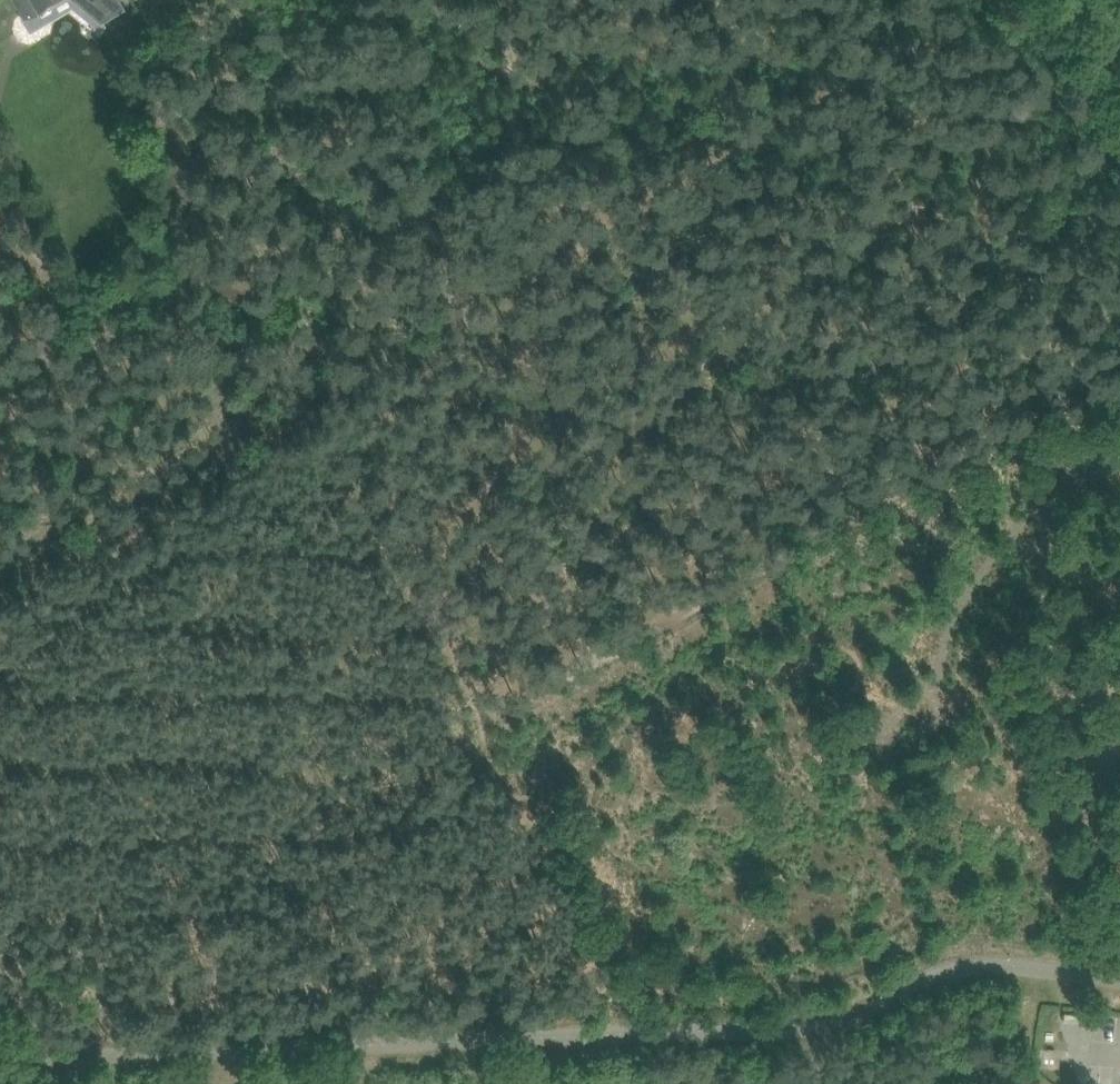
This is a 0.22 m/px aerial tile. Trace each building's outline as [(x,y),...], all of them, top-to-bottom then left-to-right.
[(26,15),(51,1),(53,4),(60,0),(17,0),(26,15)] [(102,23),(126,8),(121,0),(76,0),(102,23)] [(152,3),(140,10),(146,22),(159,16),(152,3)]
